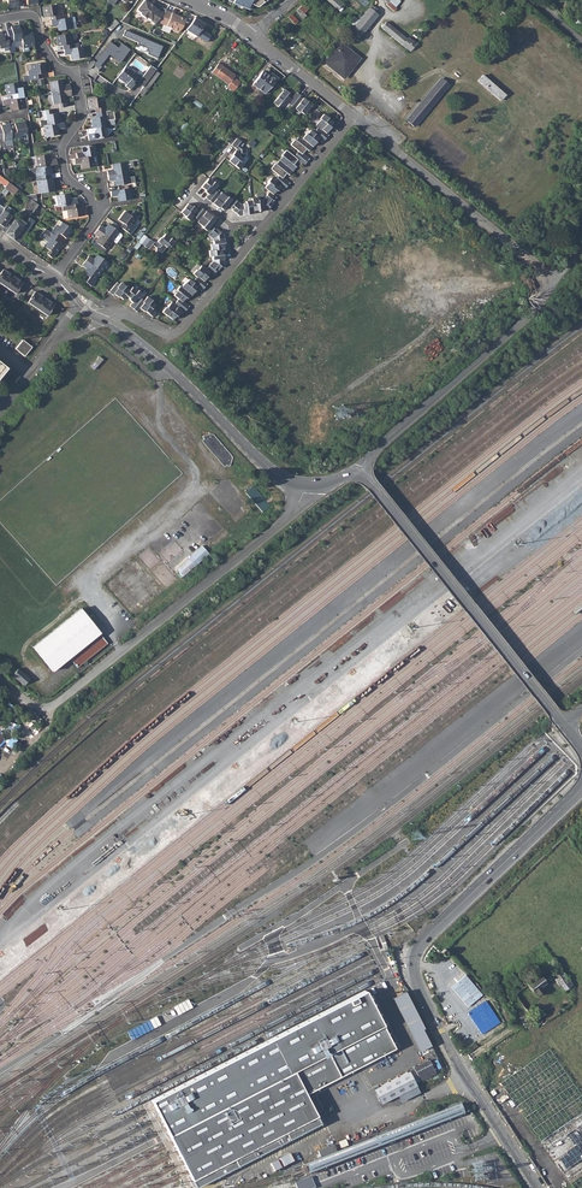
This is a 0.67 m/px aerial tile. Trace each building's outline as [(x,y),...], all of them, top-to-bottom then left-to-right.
[(8,9),(18,7),(18,2),(17,0),(19,0),(7,0),(8,9)] [(157,22),(163,14),(158,10),(144,0),(136,10),(140,13),(140,15),(145,19),(147,19),(155,25),(157,22)] [(339,10),(344,4),(340,0),(328,0),(339,10)] [(301,18),(310,11),(304,4),(296,11),(301,18)] [(45,18),(50,17),(52,16),(53,21),(63,19),(61,10),(57,11),(56,5),(43,7),(45,18)] [(350,31),(358,38),(378,15),(376,13),(379,10),(375,7),(372,10),(370,7),(350,31)] [(171,14),(165,11),(163,14),(157,22),(171,29),(171,30),(178,33),(181,28),(186,18),(172,12),(171,14)] [(293,14),(289,17),(295,24),(299,21),(293,14)] [(58,25),(59,31),(71,29),(69,18),(63,19),(53,21),(51,21),(52,27),(58,25)] [(196,36),(206,42),(210,36),(205,33),(207,30),(202,27),(204,24),(195,18),(185,30),(196,36)] [(114,20),(108,28),(109,29),(116,22),(114,20)] [(381,27),(410,51),(417,43),(409,37),(407,39),(386,22),(381,27)] [(13,42),(22,40),(19,28),(19,24),(14,25),(14,27),(11,27),(11,29),(7,30),(8,35),(8,38),(8,39),(10,46),(14,46),(13,42)] [(111,32),(115,35),(120,29),(117,25),(111,32)] [(25,27),(19,28),(22,40),(23,47),(34,45),(32,32),(26,33),(25,27)] [(8,38),(3,39),(3,36),(2,31),(0,32),(0,47),(0,48),(10,46),(8,39),(8,38)] [(125,31),(122,36),(138,43),(137,45),(147,49),(146,51),(144,54),(147,55),(157,59),(162,47),(125,31)] [(58,47),(63,46),(66,46),(67,51),(74,50),(79,49),(78,44),(74,45),(73,41),(76,40),(77,39),(76,33),(56,37),(58,47)] [(324,62),(342,77),(353,63),(354,65),(360,58),(340,42),(324,62)] [(110,43),(98,59),(103,63),(109,54),(120,63),(130,50),(122,44),(118,48),(110,43)] [(71,55),(72,61),(84,59),(83,48),(79,49),(74,50),(67,51),(64,51),(65,56),(71,55)] [(385,77),(402,61),(398,57),(381,73),(385,77)] [(45,62),(31,65),(32,69),(28,70),(29,75),(24,76),(25,81),(41,78),(40,74),(42,73),(47,72),(45,62)] [(226,88),(232,93),(239,83),(233,78),(235,76),(218,63),(211,73),(228,85),(226,88)] [(135,82),(142,88),(145,84),(155,71),(150,66),(139,80),(136,78),(137,75),(129,69),(128,71),(124,68),(116,79),(125,85),(123,87),(128,90),(135,82)] [(252,84),(265,94),(277,78),(271,73),(269,76),(263,71),(252,84)] [(478,81),(501,101),(502,99),(505,95),(482,75),(478,81)] [(407,120),(414,126),(449,84),(442,78),(407,120)] [(50,81),(52,92),(71,89),(70,84),(63,85),(62,79),(50,81)] [(7,94),(12,93),(14,93),(15,98),(22,97),(24,97),(22,87),(19,87),(18,82),(5,84),(7,94)] [(149,87),(145,84),(142,88),(138,94),(141,96),(149,87)] [(52,92),(54,104),(66,102),(65,95),(71,94),(71,89),(52,92)] [(288,104),(290,106),(298,96),(298,95),(295,92),(290,98),(287,96),(286,97),(285,96),(288,93),(283,89),(273,103),(277,106),(276,107),(282,112),(288,104)] [(90,109),(95,108),(98,108),(98,111),(107,110),(105,102),(102,102),(101,96),(89,99),(90,109)] [(301,99),(298,96),(290,106),(293,108),(299,100),(301,101),(303,99),(302,98),(301,99)] [(24,109),(22,97),(15,98),(13,99),(3,100),(4,106),(10,105),(11,111),(24,109)] [(299,111),(303,114),(310,105),(304,101),(305,100),(303,99),(301,101),(299,100),(293,108),(298,112),(299,111)] [(47,120),(48,125),(61,123),(59,113),(54,114),(52,114),(51,109),(42,111),(44,121),(47,120)] [(92,118),(94,128),(106,126),(105,120),(115,119),(114,109),(107,110),(98,111),(99,117),(97,117),(92,118)] [(316,127),(314,130),(324,138),(327,134),(325,133),(328,129),(327,128),(331,123),(326,118),(326,117),(322,113),(313,125),(316,127)] [(16,122),(17,127),(17,129),(12,131),(13,139),(23,138),(23,134),(28,133),(26,121),(16,122)] [(6,124),(6,125),(2,126),(2,127),(0,128),(0,138),(4,137),(5,140),(13,139),(12,131),(11,128),(10,123),(6,124)] [(45,126),(47,137),(60,135),(59,129),(64,128),(64,123),(61,123),(48,125),(45,126)] [(95,133),(96,139),(108,137),(106,126),(94,128),(87,129),(88,134),(95,133)] [(304,133),(301,138),(311,146),(313,144),(312,143),(317,138),(321,141),(324,138),(314,130),(312,132),(309,130),(306,134),(304,133)] [(297,151),(295,153),(305,161),(308,158),(301,153),(303,151),(303,150),(304,148),(307,151),(311,146),(301,138),(298,135),(294,140),(293,139),(289,145),(297,151)] [(230,158),(240,165),(241,162),(240,161),(246,153),(245,148),(240,149),(236,145),(240,141),(236,138),(231,145),(235,149),(233,152),(234,154),(233,156),(232,155),(230,158)] [(76,154),(77,158),(93,156),(96,155),(94,144),(82,146),(83,152),(76,154)] [(282,155),(278,160),(292,170),(295,166),(291,164),(293,162),(293,163),(296,160),(302,165),(305,161),(295,153),(293,156),(285,149),(281,155),(282,155)] [(37,156),(39,167),(52,165),(58,164),(57,159),(51,160),(50,154),(37,156)] [(95,167),(93,156),(77,158),(75,159),(76,164),(82,163),(83,169),(95,167)] [(228,160),(238,168),(240,165),(230,158),(228,160)] [(108,171),(109,176),(128,173),(127,168),(133,167),(134,165),(133,160),(113,164),(114,170),(108,171)] [(278,175),(276,177),(286,185),(288,182),(282,177),(284,174),(283,173),(285,172),(288,175),(292,170),(278,160),(275,164),(274,163),(269,168),(278,175)] [(53,170),(52,165),(39,167),(30,169),(31,175),(37,174),(38,181),(51,179),(50,175),(52,174),(51,170),(53,170)] [(128,173),(109,176),(110,181),(116,180),(117,186),(136,183),(135,176),(128,178),(128,173)] [(5,185),(8,181),(6,180),(0,175),(0,181),(5,185)] [(283,189),(286,185),(276,177),(274,180),(270,177),(268,180),(277,188),(278,188),(280,187),(283,189)] [(40,194),(56,191),(55,187),(54,187),(53,183),(55,183),(54,178),(51,179),(38,181),(40,194)] [(217,193),(213,195),(216,192),(214,189),(217,185),(213,181),(212,182),(207,178),(201,187),(206,191),(205,193),(208,194),(205,197),(216,206),(217,205),(222,209),(227,204),(231,199),(227,196),(227,197),(221,192),(219,194),(217,193)] [(277,188),(268,180),(266,182),(267,182),(263,187),(268,191),(272,194),(277,188)] [(5,185),(16,193),(18,189),(8,181),(5,185)] [(119,195),(120,202),(132,199),(130,188),(112,191),(113,196),(119,195)] [(268,191),(262,198),(257,199),(257,197),(250,198),(250,200),(252,211),(258,210),(258,209),(260,209),(260,211),(266,210),(271,203),(271,202),(275,196),(272,194),(268,191)] [(62,206),(77,203),(77,199),(71,200),(70,194),(57,196),(59,206),(62,206)] [(232,197),(231,199),(227,204),(229,206),(235,199),(232,197)] [(26,201),(36,209),(38,205),(31,199),(29,198),(26,201)] [(252,213),(252,211),(250,200),(245,201),(245,203),(240,204),(235,199),(229,206),(232,209),(232,210),(239,216),(244,215),(244,213),(246,212),(246,214),(252,213)] [(67,210),(69,218),(84,216),(84,211),(82,211),(81,207),(80,207),(79,203),(77,203),(62,206),(63,211),(67,210)] [(184,217),(188,220),(192,215),(194,216),(196,208),(196,209),(193,207),(193,208),(187,204),(180,212),(185,216),(184,217)] [(3,210),(11,216),(13,213),(13,211),(6,206),(5,209),(3,210)] [(202,227),(206,230),(210,226),(214,220),(208,216),(209,215),(202,208),(195,217),(198,220),(197,222),(202,226),(202,227)] [(5,233),(14,219),(11,217),(12,216),(11,216),(3,210),(2,213),(0,215),(0,225),(0,226),(0,229),(5,233)] [(119,220),(123,223),(124,224),(122,228),(130,234),(136,226),(132,224),(135,219),(125,211),(119,220)] [(21,232),(26,224),(16,217),(14,219),(5,233),(15,240),(21,232)] [(26,224),(21,232),(25,234),(34,221),(30,217),(26,224)] [(111,226),(116,230),(119,226),(114,222),(111,226)] [(51,233),(58,238),(60,234),(62,236),(66,239),(73,230),(62,223),(59,228),(56,226),(51,233)] [(97,229),(112,240),(118,232),(119,232),(116,230),(111,226),(108,224),(104,229),(99,226),(97,229)] [(210,244),(211,250),(221,240),(224,239),(223,235),(216,229),(215,230),(212,227),(206,234),(212,239),(212,243),(210,244)] [(51,233),(46,229),(40,237),(47,242),(44,247),(50,251),(47,255),(52,259),(61,246),(57,244),(55,242),(58,238),(51,233)] [(95,242),(106,250),(112,240),(97,229),(94,233),(99,237),(95,242)] [(21,232),(15,240),(20,243),(25,234),(21,232)] [(121,234),(118,232),(112,240),(116,243),(121,236),(121,234)] [(158,252),(160,253),(161,253),(168,245),(170,247),(174,242),(164,234),(160,239),(161,240),(160,241),(158,240),(155,243),(161,248),(158,252)] [(155,248),(156,254),(160,253),(158,252),(161,248),(155,243),(155,244),(149,239),(144,246),(147,249),(151,245),(155,248)] [(221,240),(211,250),(221,249),(223,248),(223,242),(221,242),(221,240)] [(212,261),(205,269),(209,272),(212,275),(217,269),(218,270),(223,263),(223,257),(220,257),(220,255),(221,255),(221,249),(211,250),(209,251),(209,256),(211,256),(212,261)] [(85,260),(100,272),(107,263),(96,255),(93,260),(88,256),(85,260)] [(87,268),(83,274),(88,277),(85,282),(91,287),(95,282),(94,281),(100,272),(85,260),(82,265),(87,268)] [(206,275),(209,272),(205,269),(200,265),(198,269),(203,273),(206,275)] [(5,287),(13,276),(3,269),(0,274),(0,283),(5,287)] [(193,279),(204,287),(206,284),(203,281),(205,279),(204,278),(206,275),(203,273),(198,269),(196,270),(195,269),(192,274),(195,276),(193,279)] [(5,287),(15,293),(22,282),(13,276),(5,287)] [(184,283),(180,287),(189,294),(191,295),(193,293),(192,292),(196,287),(201,291),(202,289),(202,288),(201,287),(200,286),(193,280),(191,281),(188,279),(185,283),(184,283)] [(204,287),(193,279),(193,280),(200,286),(201,287),(202,288),(202,289),(204,287)] [(113,293),(115,296),(117,294),(117,295),(125,286),(120,282),(119,284),(116,282),(108,292),(112,295),(113,293)] [(122,299),(125,295),(128,291),(124,287),(125,286),(117,295),(122,299)] [(129,306),(132,309),(140,299),(138,297),(141,293),(137,290),(136,291),(131,287),(128,291),(125,295),(130,299),(129,301),(131,302),(129,306)] [(178,299),(176,301),(186,309),(189,306),(182,300),(186,296),(187,297),(189,294),(180,287),(178,290),(175,297),(178,299)] [(27,302),(37,309),(45,298),(35,291),(27,302)] [(143,301),(140,299),(132,309),(136,312),(138,308),(141,310),(141,309),(142,310),(150,301),(151,300),(146,297),(143,301)] [(37,309),(47,316),(54,305),(45,298),(37,309)] [(142,310),(147,314),(151,308),(154,305),(150,301),(142,310)] [(161,312),(164,315),(170,307),(172,302),(171,301),(166,308),(165,307),(161,312)] [(183,313),(186,309),(176,301),(174,304),(172,302),(170,307),(164,315),(166,316),(166,315),(172,319),(176,314),(177,315),(181,311),(183,313)] [(14,302),(8,311),(12,313),(17,304),(14,302)] [(156,312),(151,308),(147,314),(152,317),(156,312)] [(16,350),(25,357),(32,348),(22,341),(16,350)] [(99,356),(90,367),(94,370),(103,360),(99,356)] [(226,466),(228,466),(229,466),(232,458),(232,457),(213,435),(211,434),(204,435),(202,436),(202,438),(226,466)] [(245,493),(263,512),(270,506),(252,486),(245,493)] [(184,577),(210,553),(202,545),(176,569),(184,577)] [(84,608),(36,647),(56,673),(73,660),(79,667),(110,644),(84,608)] [(12,676),(23,685),(29,679),(18,669),(12,676)] [(554,980),(563,992),(564,991),(571,986),(560,971),(550,978),(552,981),(554,980)] [(534,994),(540,992),(538,988),(546,984),(542,976),(528,982),(534,994)] [(367,990),(151,1101),(196,1187),(321,1123),(306,1094),(396,1048),(367,990)] [(573,1187),(581,1187),(581,1097),(548,1050),(500,1084),(573,1187)] [(429,1060),(413,1068),(420,1080),(435,1073),(429,1060)] [(380,1104),(416,1085),(409,1071),(373,1089),(380,1104)] [(459,1104),(375,1137),(377,1142),(378,1147),(463,1114),(459,1104)] [(320,1135),(307,1141),(313,1153),(325,1147),(320,1135)] [(375,1137),(305,1164),(307,1169),(309,1174),(378,1147),(377,1142),(375,1137)] [(341,1148),(348,1145),(346,1139),(339,1142),(341,1148)] [(291,1154),(280,1159),(284,1168),(295,1163),(291,1154)] [(277,1157),(269,1160),(273,1169),(280,1166),(277,1157)] [(295,1182),(298,1187),(314,1187),(316,1187),(311,1176),(295,1182)]
